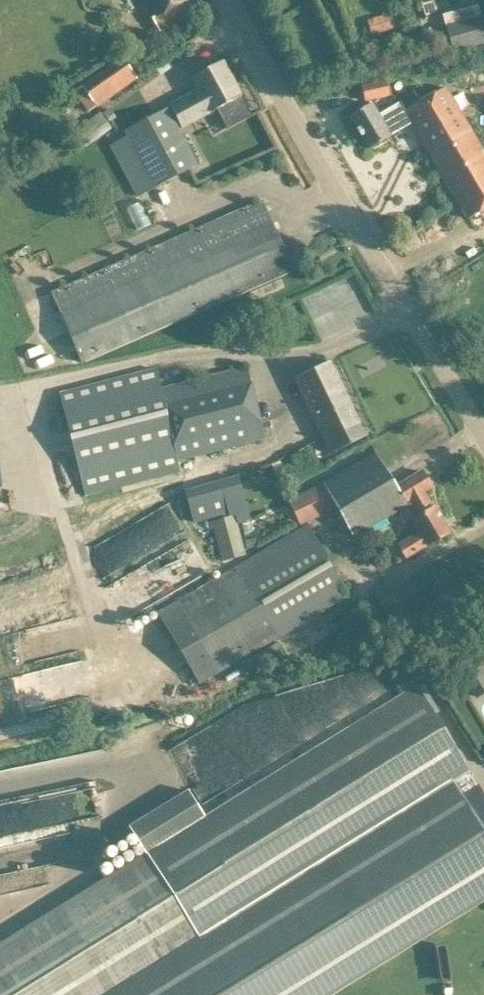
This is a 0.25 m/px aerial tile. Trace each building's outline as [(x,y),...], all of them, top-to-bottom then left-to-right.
[(178,24),(195,13),(187,0),(139,0),(160,35),(178,24)] [(396,27),(389,6),(380,9),(382,15),(367,19),(371,35),(396,27)] [(480,16),(446,26),(454,52),(483,43),(483,15),(480,16)] [(134,79),(132,76),(120,60),(75,91),(88,111),(134,79)] [(227,129),(234,125),(252,116),(222,60),(189,78),(197,92),(172,105),(172,104),(169,106),(180,128),(216,108),(227,129)] [(364,100),(384,96),(390,95),(386,80),(361,86),(364,100)] [(453,99),(447,87),(406,111),(401,101),(379,114),(372,103),(349,116),(369,149),(411,123),(453,99)] [(483,150),(453,99),(411,123),(468,219),(483,209),(483,150)] [(138,196),(197,164),(166,107),(125,130),(128,135),(110,145),(138,196)] [(109,109),(102,113),(108,123),(115,119),(109,109)] [(101,112),(74,129),(85,147),(112,129),(108,123),(102,113),(101,112)] [(81,363),(274,278),(293,270),(262,201),(51,293),(81,363)] [(365,437),(329,362),(293,379),(329,454),(365,437)] [(179,469),(177,460),(265,438),(246,368),(161,390),(155,368),(60,393),(86,495),(179,469)] [(352,537),(369,526),(404,505),(413,520),(411,521),(417,531),(397,543),(406,558),(449,532),(434,507),(432,508),(423,492),(431,487),(422,471),(396,487),(375,454),(323,485),(288,501),(290,505),(300,526),(335,508),(352,537)] [(185,490),(189,505),(192,519),(193,523),(236,511),(237,518),(249,515),(237,475),(185,490)] [(89,543),(101,572),(182,540),(170,510),(89,543)] [(210,521),(221,561),(246,555),(235,515),(210,521)] [(350,597),(307,523),(157,612),(198,684),(350,597)] [(254,539),(243,542),(245,551),(257,548),(254,539)] [(390,625),(417,613),(435,605),(423,576),(377,597),(390,625)] [(413,647),(395,656),(407,679),(425,670),(413,647)] [(449,670),(462,690),(468,686),(483,676),(483,660),(479,652),(449,670)] [(203,816),(188,791),(146,817),(144,818),(128,827),(143,853),(0,942),(0,994),(331,994),(483,900),(483,800),(413,686),(203,816)] [(0,772),(0,839),(47,830),(44,816),(47,815),(45,800),(73,795),(68,763),(87,760),(86,757),(0,772)]
